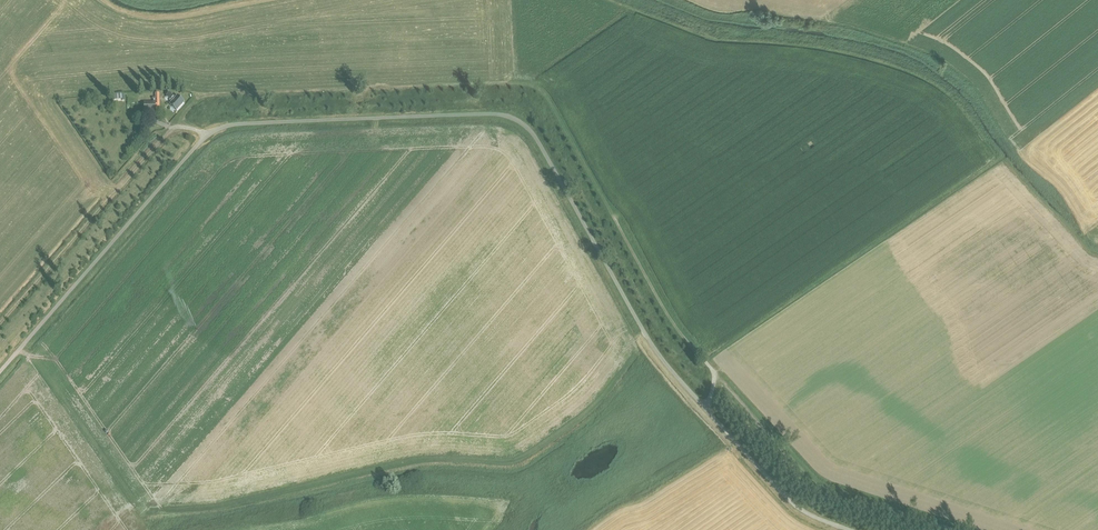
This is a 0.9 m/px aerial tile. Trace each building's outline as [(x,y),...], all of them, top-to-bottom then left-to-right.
[(153,103),(144,103),(144,112),(156,112),(156,103),(159,103),(159,93),(155,94),(155,98),(152,98),(153,99),(153,103)] [(177,111),(184,103),(177,96),(175,98),(169,93),(167,96),(171,100),(173,101),(170,105),(177,111)]
